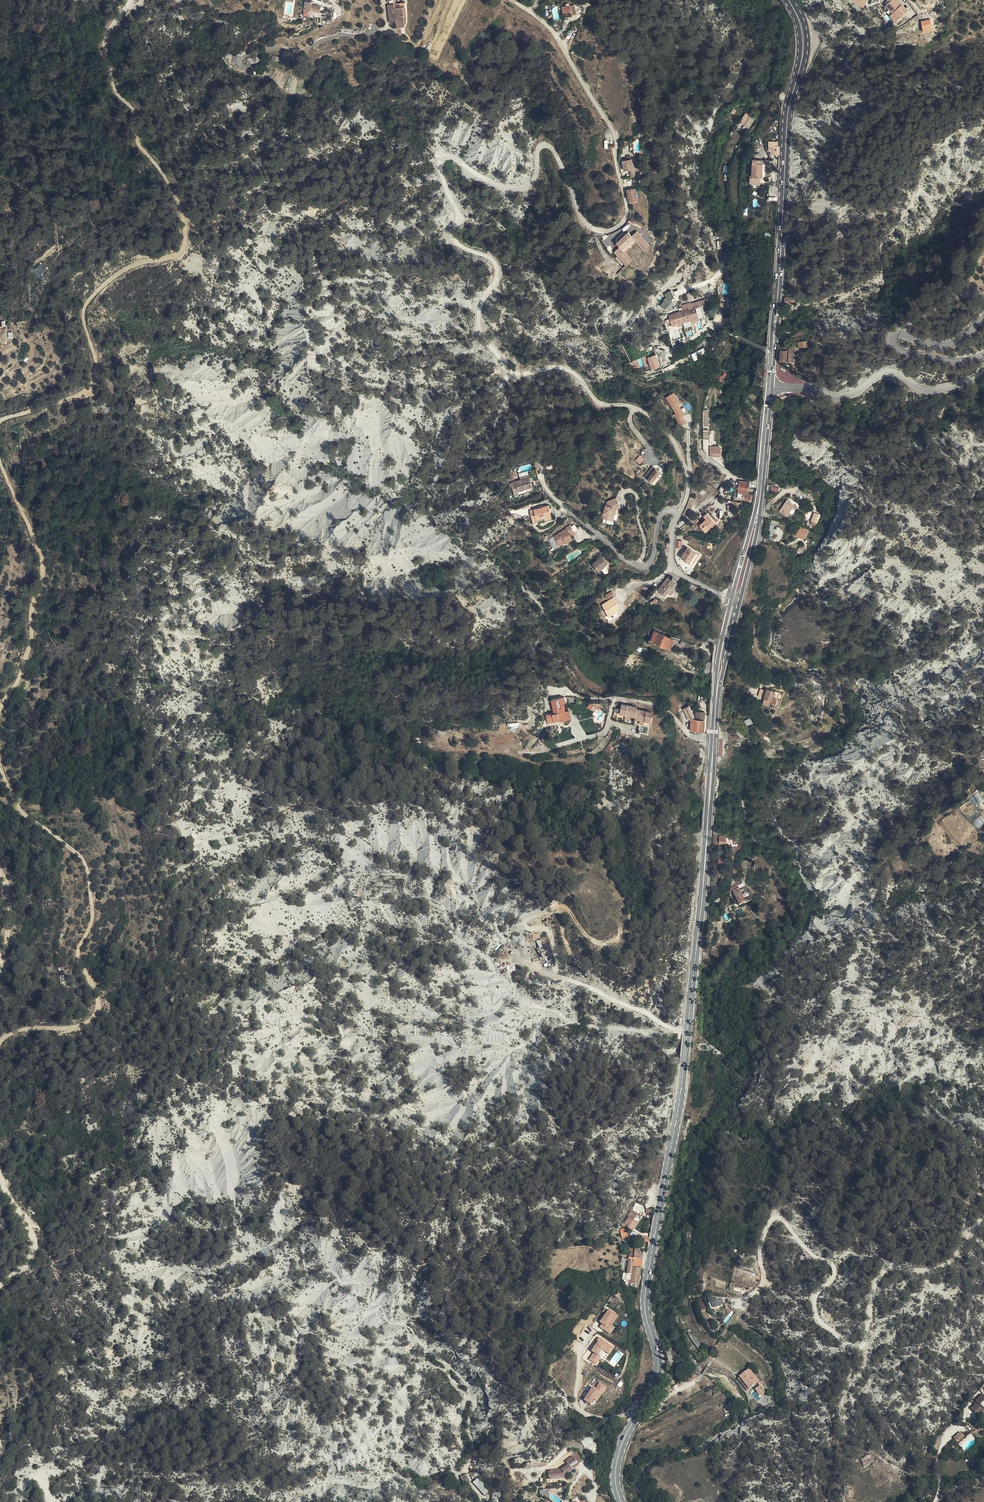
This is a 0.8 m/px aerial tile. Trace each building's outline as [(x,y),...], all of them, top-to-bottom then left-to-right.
[(862,9),(869,0),(852,0),(862,9)] [(900,17),(908,9),(900,0),(890,0),(887,4),(890,7),(894,11),(900,17)] [(314,5),(314,3),(306,1),(304,10),(312,12),(313,9),(314,5)] [(396,22),(396,27),(401,27),(405,27),(403,16),(402,8),(405,8),(405,3),(388,5),(389,22),(396,22)] [(563,8),(564,15),(572,15),(572,17),(577,16),(576,6),(563,8)] [(897,20),(900,17),(894,11),(891,14),(897,20)] [(920,21),(923,33),(932,31),(930,19),(920,21)] [(377,30),(378,30),(380,25),(367,22),(366,27),(377,30)] [(803,87),(801,91),(806,93),(811,81),(805,79),(803,87)] [(739,123),(749,129),(755,119),(745,113),(739,123)] [(753,175),(763,176),(764,162),(766,162),(766,159),(754,158),(753,175)] [(640,165),(632,165),(633,175),(641,175),(640,165)] [(631,200),(639,198),(636,187),(628,189),(631,200)] [(348,219),(348,226),(353,226),(353,228),(362,228),(363,219),(348,219)] [(642,243),(641,245),(645,248),(650,241),(634,231),(630,237),(625,234),(617,247),(620,250),(616,256),(633,267),(637,261),(633,258),(631,260),(622,254),(634,237),(642,243)] [(635,240),(641,245),(642,243),(634,237),(622,254),(631,260),(633,258),(626,254),(635,240)] [(660,303),(663,309),(677,303),(671,291),(664,294),(667,300),(660,303)] [(703,304),(705,303),(701,298),(691,302),(690,301),(681,305),(683,309),(669,315),(673,326),(691,318),(692,321),(707,315),(703,304)] [(801,329),(793,335),(797,341),(805,334),(801,329)] [(793,350),(794,349),(792,344),(786,349),(786,355),(792,356),(793,350)] [(691,355),(694,361),(706,354),(703,348),(691,355)] [(656,356),(647,358),(651,370),(660,367),(656,356)] [(677,416),(680,414),(682,412),(675,402),(676,401),(669,391),(662,397),(677,416)] [(678,425),(684,420),(680,414),(677,416),(674,418),(678,425)] [(708,448),(710,459),(719,457),(718,450),(713,450),(713,448),(708,448)] [(644,459),(640,456),(636,461),(640,464),(644,459)] [(540,473),(539,469),(533,469),(533,473),(531,473),(531,475),(513,479),(516,493),(521,492),(520,489),(527,488),(528,490),(534,489),(532,481),(540,479),(540,473)] [(652,483),(659,474),(653,469),(645,478),(652,483)] [(749,496),(749,489),(736,488),(736,495),(742,495),(741,501),(750,501),(750,496),(749,496)] [(750,505),(750,501),(741,501),(742,495),(736,495),(736,499),(736,503),(750,505)] [(600,518),(609,521),(614,508),(617,507),(614,499),(608,502),(606,506),(605,505),(600,518)] [(787,500),(779,511),(787,517),(788,516),(789,517),(790,515),(792,516),(792,515),(790,513),(792,509),(795,511),(796,509),(797,507),(787,500)] [(553,518),(551,506),(533,511),(535,523),(541,522),(541,519),(547,517),(547,520),(553,518)] [(707,520),(702,526),(701,527),(708,533),(718,521),(712,515),(711,517),(708,514),(704,518),(707,520)] [(554,534),(557,539),(560,544),(561,545),(574,537),(572,533),(575,530),(571,522),(567,525),(568,526),(554,534)] [(701,527),(702,526),(698,523),(693,528),(697,531),(699,528),(701,527)] [(794,539),(801,541),(801,537),(804,538),(806,531),(799,529),(797,536),(794,539)] [(689,549),(685,554),(682,559),(689,564),(694,557),(696,554),(689,549)] [(613,569),(609,563),(604,557),(603,556),(597,560),(592,564),(599,572),(602,569),(606,574),(613,569)] [(692,567),(698,559),(694,557),(689,564),(692,567)] [(664,586),(667,589),(673,581),(670,579),(664,586)] [(673,581),(667,589),(670,592),(672,593),(678,586),(673,581)] [(696,596),(699,588),(693,585),(690,592),(696,596)] [(661,595),(666,599),(668,595),(671,597),(673,594),(672,593),(670,592),(667,589),(661,595)] [(638,603),(645,607),(649,601),(642,597),(638,603)] [(600,604),(605,614),(612,611),(617,609),(613,598),(600,604)] [(651,638),(652,639),(670,649),(676,639),(656,628),(651,638)] [(682,645),(691,649),(692,645),(684,640),(682,645)] [(702,674),(710,675),(711,664),(702,663),(702,674)] [(767,689),(765,697),(764,703),(769,704),(770,698),(773,699),(774,699),(775,696),(778,697),(780,691),(768,687),(767,689)] [(565,692),(555,694),(557,708),(555,708),(549,710),(550,716),(556,715),(556,717),(570,715),(568,706),(567,698),(565,692)] [(635,715),(636,704),(625,701),(624,712),(626,712),(631,714),(635,715)] [(814,712),(819,716),(823,711),(817,707),(814,712)] [(638,708),(635,717),(640,719),(651,722),(652,718),(653,712),(638,708)] [(694,709),(689,712),(691,719),(697,717),(694,709)] [(698,720),(707,721),(707,713),(699,712),(698,720)] [(747,727),(753,723),(750,718),(744,721),(747,727)] [(693,730),(706,731),(707,721),(698,720),(694,719),(693,730)] [(972,802),(978,799),(975,793),(969,797),(972,802)] [(744,894),(740,885),(734,888),(742,905),(754,900),(751,893),(748,895),(746,893),(744,894)] [(882,1182),(886,1187),(894,1180),(890,1176),(882,1182)] [(641,1215),(634,1211),(627,1223),(635,1229),(644,1215),(642,1214),(641,1215)] [(635,1257),(644,1259),(645,1250),(636,1248),(636,1249),(635,1257)] [(633,1278),(641,1279),(642,1267),(634,1266),(635,1257),(630,1256),(629,1266),(630,1266),(629,1272),(633,1273),(633,1278)] [(642,1267),(644,1259),(635,1257),(634,1266),(642,1267)] [(629,1272),(628,1278),(632,1279),(632,1282),(640,1284),(641,1279),(633,1278),(633,1273),(629,1272)] [(724,1304),(723,1298),(717,1299),(716,1295),(708,1297),(710,1304),(713,1303),(714,1307),(724,1304)] [(610,1308),(598,1325),(610,1334),(616,1326),(613,1324),(619,1315),(610,1308)] [(593,1352),(589,1359),(597,1365),(602,1357),(599,1354),(602,1349),(609,1354),(615,1347),(600,1337),(591,1350),(593,1352)] [(741,1383),(744,1388),(754,1379),(744,1368),(733,1377),(741,1383)] [(743,1389),(744,1388),(741,1383),(733,1377),(733,1378),(743,1389)] [(597,1387),(592,1384),(584,1399),(591,1404),(594,1399),(598,1401),(607,1385),(600,1381),(597,1387)] [(976,1414),(981,1418),(983,1413),(983,1411),(983,1410),(983,1404),(983,1405),(977,1401),(974,1407),(978,1411),(976,1414)] [(958,1442),(965,1436),(961,1430),(953,1437),(958,1442)] [(580,1437),(585,1447),(593,1442),(588,1433),(580,1437)] [(575,1455),(580,1462),(584,1460),(579,1452),(575,1455)] [(860,1459),(863,1464),(874,1458),(871,1453),(860,1459)] [(572,1467),(580,1462),(575,1455),(568,1460),(570,1464),(562,1468),(548,1470),(549,1478),(565,1476),(565,1473),(564,1471),(567,1469),(568,1471),(573,1468),(572,1467)] [(485,1495),(490,1490),(478,1477),(473,1481),(485,1495)]
